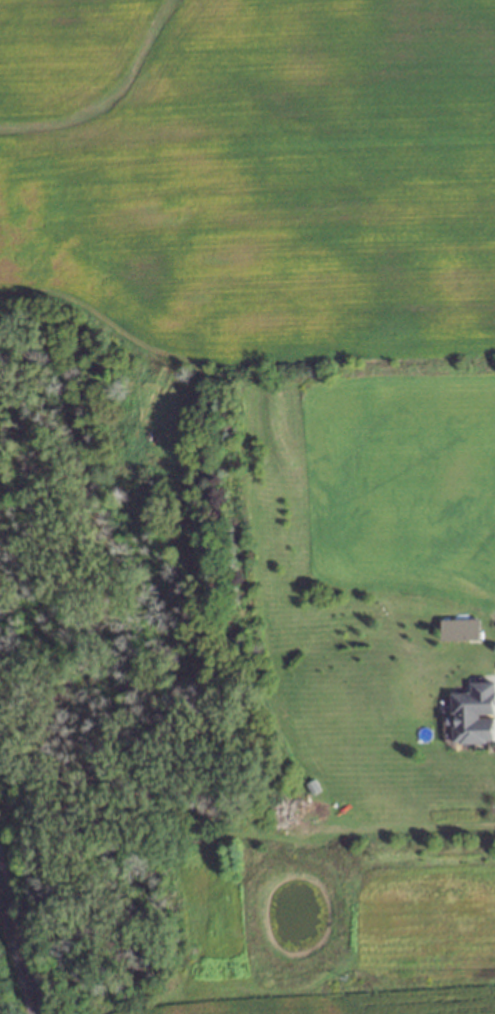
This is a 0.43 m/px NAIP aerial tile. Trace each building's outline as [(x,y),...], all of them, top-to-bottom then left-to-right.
[(493,682),(470,683),(470,693),(449,693),(449,744),(494,744),(493,682)]
